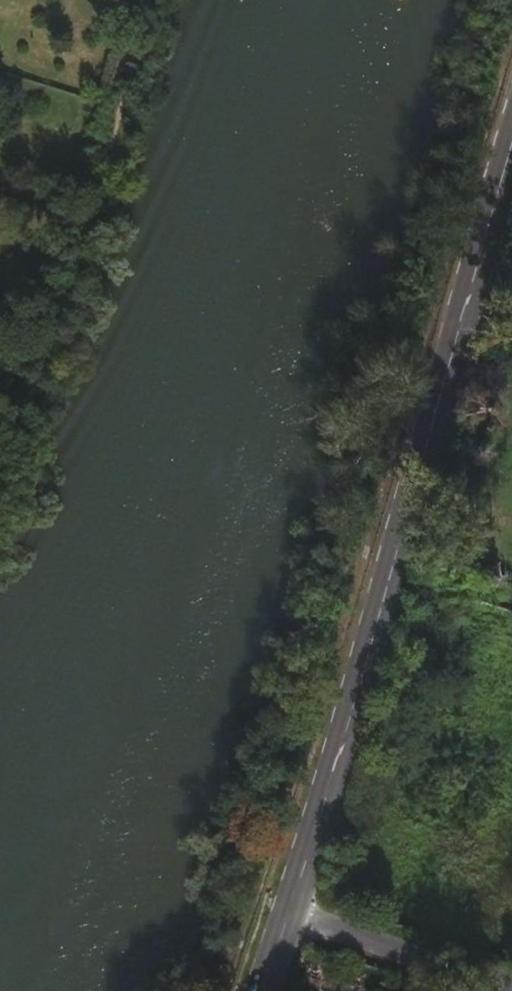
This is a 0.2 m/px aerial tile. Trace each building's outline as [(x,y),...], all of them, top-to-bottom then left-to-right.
[(382,967),(314,945),(302,950),(300,957),(302,963),(311,969),(302,990),(375,990),(382,967)]
